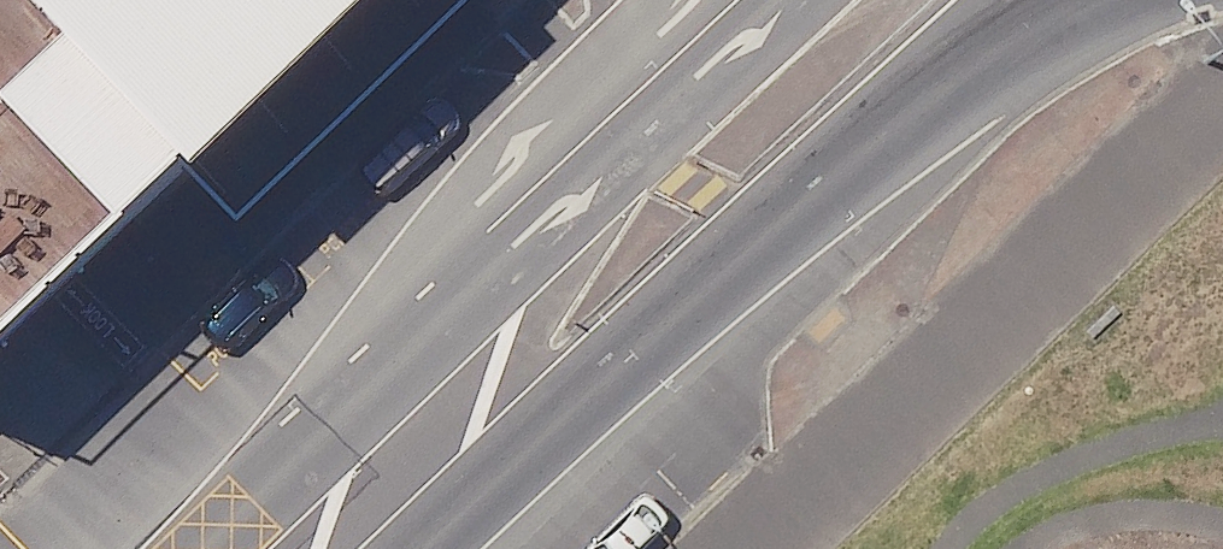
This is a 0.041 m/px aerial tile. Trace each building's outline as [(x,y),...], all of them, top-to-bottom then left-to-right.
[(28,263),(309,0),(0,0),(0,233),(28,263)]
